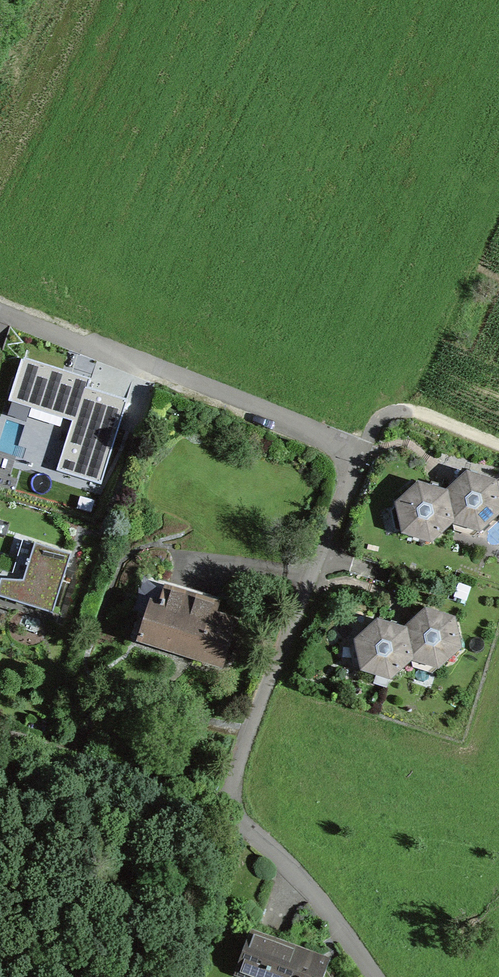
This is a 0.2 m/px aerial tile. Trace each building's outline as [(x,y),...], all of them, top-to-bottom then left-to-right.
[(22,362),(10,400),(12,401),(15,391),(34,397),(31,406),(76,420),(59,471),(99,484),(125,402),(90,391),(87,389),(89,381),(71,376),(71,378),(22,362)] [(468,474),(453,488),(446,494),(452,522),(480,531),(498,514),(498,501),(495,483),(468,474)] [(70,497),(83,501),(86,488),(75,484),(70,497)] [(431,542),(452,522),(446,494),(418,485),(402,500),(397,505),(403,533),(431,542)] [(52,613),(70,556),(23,541),(10,581),(1,580),(0,583),(0,597),(43,610),(52,613)] [(215,616),(218,607),(164,590),(155,618),(146,615),(138,639),(184,653),(223,665),(236,623),(215,616)] [(454,620),(426,611),(412,624),(405,631),(411,659),(438,668),(460,648),(454,620)] [(362,670),(389,679),(411,659),(405,631),(377,622),(362,636),(355,642),(362,670)] [(249,929),(233,976),(235,976),(323,976),(330,957),(249,929)]
